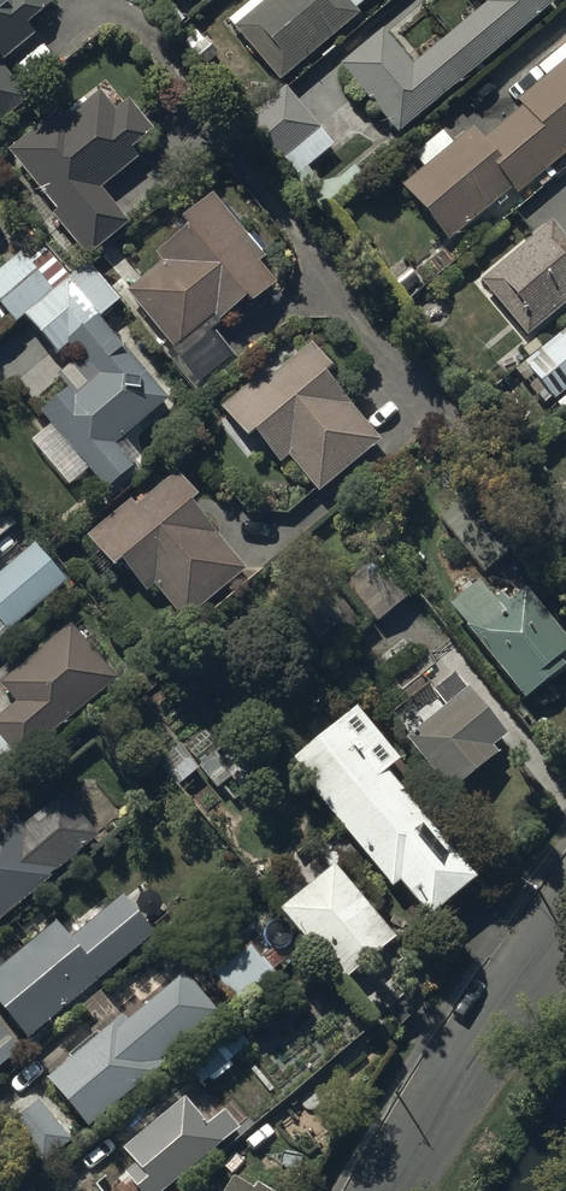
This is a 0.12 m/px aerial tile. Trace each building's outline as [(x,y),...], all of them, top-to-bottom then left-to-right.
[(44,0),(0,0),(0,64),(35,36),(28,28),(52,8),(44,0)] [(234,29),(278,84),(359,18),(355,13),(371,0),(269,0),(234,29)] [(340,69),(397,138),(555,6),(551,0),(479,0),(486,9),(412,71),(382,35),(340,69)] [(401,187),(447,245),(513,191),(516,196),(565,155),(565,61),(514,104),(519,110),(481,141),(472,130),(401,187)] [(28,103),(0,68),(0,125),(28,103)] [(283,90),(245,121),(281,164),(284,163),(296,178),(293,180),(306,195),(318,185),(306,172),(333,149),(283,90)] [(60,114),(8,154),(56,214),(51,218),(85,260),(127,226),(99,192),(136,162),(130,154),(153,135),(127,102),(112,114),(99,97),(67,123),(60,114)] [(264,263),(211,198),(180,224),(187,232),(155,258),(162,266),(126,295),(173,351),(165,357),(198,396),(238,362),(215,335),(218,325),(243,305),(248,310),(274,287),(259,266),(264,263)] [(481,283),(527,340),(565,308),(565,239),(565,240),(551,224),(481,283)] [(0,271),(0,310),(12,326),(22,318),(53,358),(70,345),(81,359),(57,377),(67,391),(39,412),(102,495),(131,472),(113,448),(166,405),(98,323),(119,305),(87,266),(70,280),(39,241),(0,271)] [(515,370),(545,407),(552,401),(559,411),(565,405),(565,331),(515,370)] [(329,371),(310,348),(266,384),(261,377),(221,410),(247,442),(253,437),(279,468),(289,460),(318,496),(380,445),(323,376),(329,371)] [(130,504),(85,539),(111,573),(121,566),(144,596),(154,589),(182,626),(245,573),(190,508),(197,502),(176,477),(136,511),(130,504)] [(0,569),(0,619),(9,631),(68,582),(34,541),(0,569)] [(377,557),(342,585),(376,626),(411,596),(377,557)] [(449,607),(523,703),(565,671),(558,663),(565,657),(565,646),(526,594),(508,608),(500,599),(494,604),(478,583),(449,607)] [(69,628),(0,687),(0,688),(15,705),(0,718),(0,787),(2,789),(55,745),(49,738),(114,683),(69,628)] [(446,710),(404,743),(450,798),(497,759),(490,751),(505,739),(454,677),(433,695),(446,710)] [(356,712),(288,767),(391,892),(398,886),(429,924),(476,886),(386,777),(400,765),(356,712)] [(0,830),(0,925),(50,884),(48,881),(97,841),(62,799),(20,833),(11,821),(0,830)] [(320,838),(259,886),(339,988),(395,944),(337,871),(344,865),(320,838)] [(0,971),(0,1011),(26,1043),(153,941),(121,902),(69,944),(55,927),(0,971)] [(252,950),(212,981),(236,1009),(275,978),(252,950)] [(68,1057),(45,1077),(87,1126),(163,1061),(159,1057),(216,1008),(184,970),(127,1019),(120,1012),(96,1033),(81,1016),(53,1040),(68,1057)] [(230,1026),(184,1065),(201,1087),(205,1083),(209,1088),(233,1069),(229,1064),(249,1048),(230,1026)] [(20,1053),(0,1029),(0,1070),(20,1053)] [(121,1154),(135,1170),(124,1180),(134,1190),(167,1190),(238,1131),(223,1114),(207,1128),(183,1101),(121,1154)] [(227,1190),(246,1190),(233,1182),(227,1190)]
